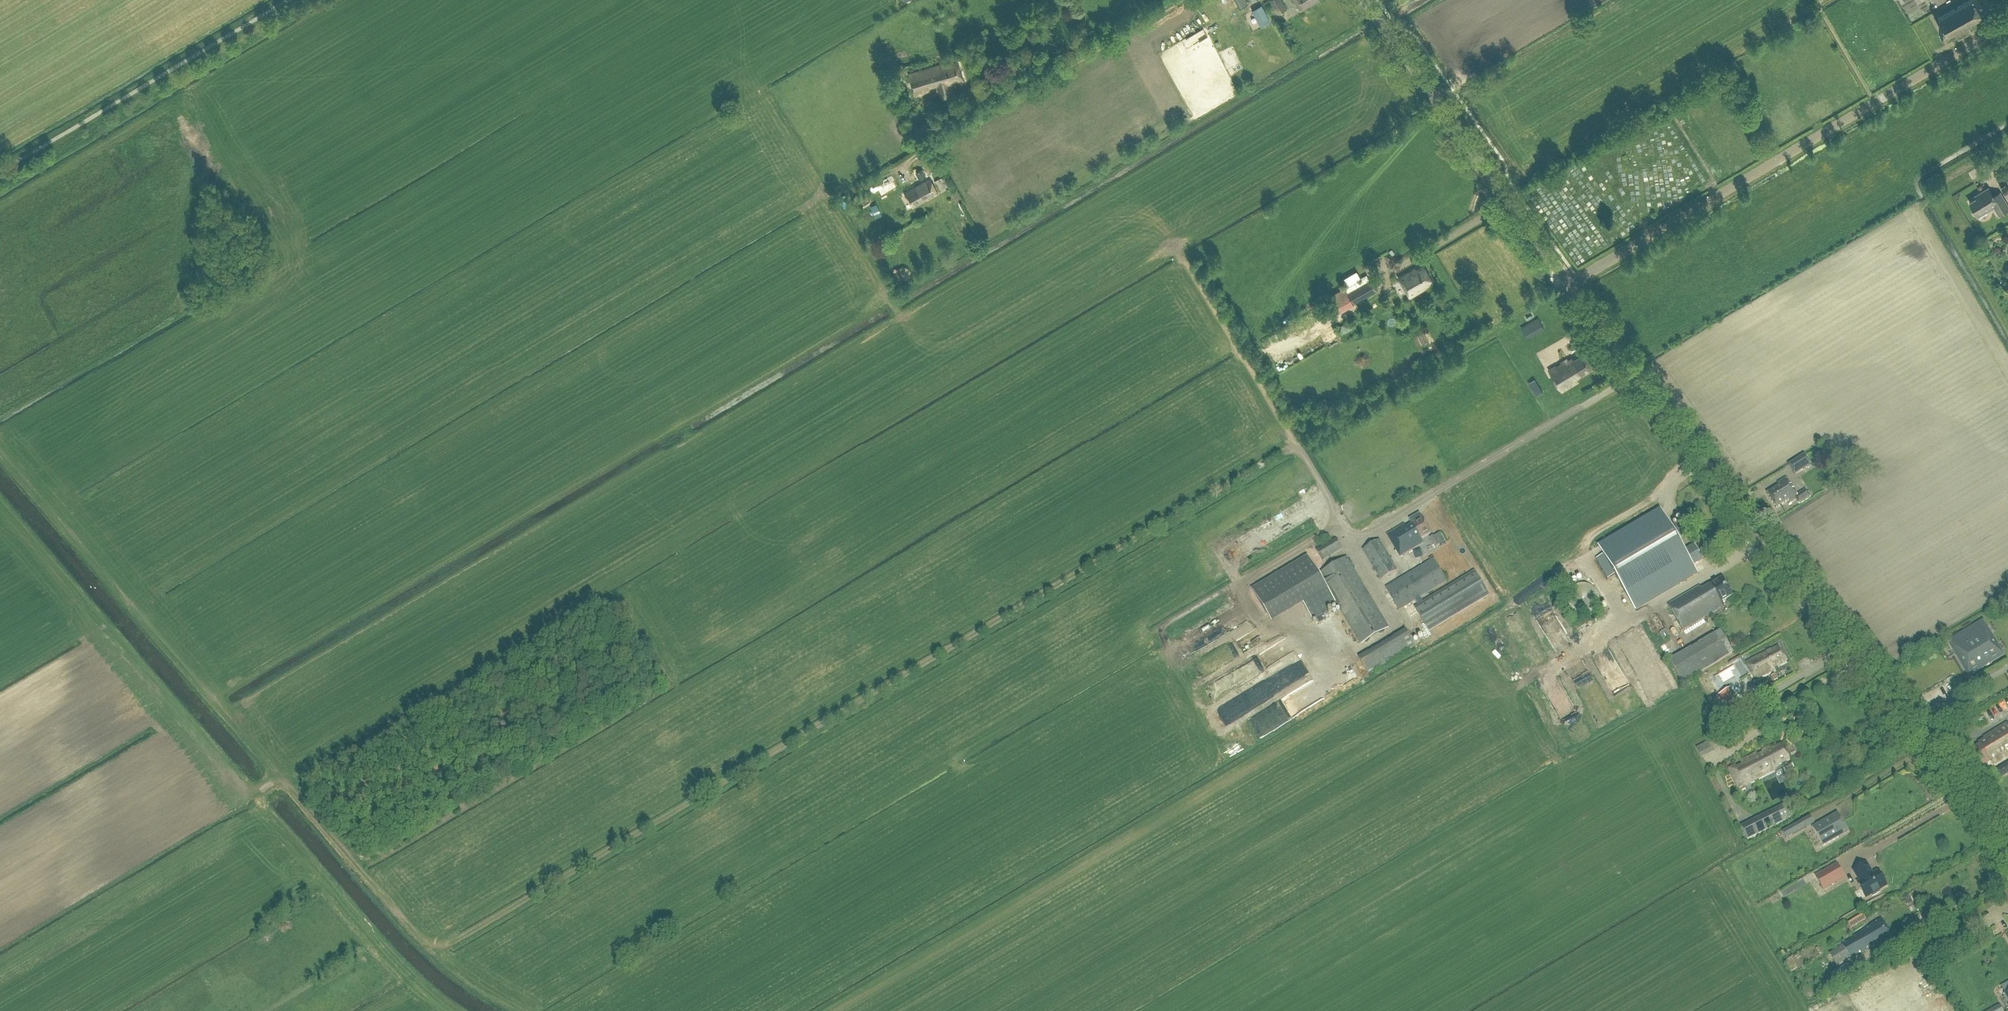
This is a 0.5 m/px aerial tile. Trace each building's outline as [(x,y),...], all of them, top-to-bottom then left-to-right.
[(1287,8),(1282,0),(1270,0),(1277,14),(1287,8)] [(1317,0),(1294,0),(1300,10),(1317,0)] [(1937,18),(1941,25),(1937,27),(1940,31),(1943,29),(1947,35),(1953,32),(1957,39),(1971,31),(1966,24),(1981,15),(1972,0),(1969,0),(1937,18)] [(951,82),(963,79),(958,61),(944,65),(943,63),(909,74),(915,95),(931,90),(930,86),(937,83),(942,98),(954,94),(951,82)] [(1629,130),(1631,135),(1639,130),(1637,125),(1629,130)] [(915,172),(919,179),(926,176),(922,168),(915,172)] [(877,181),(883,194),(898,187),(892,174),(877,181)] [(913,207),(938,193),(930,178),(916,186),(904,192),(913,207)] [(2007,209),(2007,205),(2000,191),(1993,196),(1988,187),(1975,195),(1976,197),(1969,201),(1978,215),(1994,206),(1999,214),(2007,209)] [(856,210),(852,213),(858,224),(862,221),(856,210)] [(1433,281),(1424,265),(1416,269),(1415,267),(1399,277),(1410,296),(1426,287),(1425,285),(1433,281)] [(1347,293),(1353,303),(1377,290),(1371,279),(1347,293)] [(1353,303),(1347,293),(1345,289),(1324,301),(1333,315),(1353,303)] [(1527,339),(1545,329),(1538,317),(1521,327),(1527,339)] [(1350,320),(1338,327),(1342,334),(1354,326),(1350,320)] [(1576,377),(1593,367),(1584,353),(1576,358),(1574,354),(1548,370),(1561,392),(1579,381),(1576,377)] [(1537,397),(1544,392),(1535,379),(1528,383),(1537,397)] [(1797,460),(1803,470),(1810,465),(1804,456),(1797,460)] [(1776,509),(1789,501),(1790,504),(1796,500),(1799,505),(1810,498),(1805,491),(1797,496),(1787,479),(1778,484),(1779,487),(1767,494),(1776,509)] [(1678,540),(1690,533),(1684,522),(1672,530),(1660,510),(1598,547),(1635,610),(1697,573),(1693,567),(1703,561),(1694,546),(1684,551),(1678,540)] [(1421,540),(1431,534),(1422,519),(1419,514),(1409,520),(1412,525),(1407,529),(1404,525),(1387,536),(1400,557),(1423,543),(1421,540)] [(1439,546),(1433,536),(1430,538),(1436,548),(1439,546)] [(1335,539),(1316,551),(1322,561),(1342,550),(1335,539)] [(1381,581),(1398,571),(1380,541),(1362,551),(1381,581)] [(1272,624),(1327,591),(1361,646),(1390,629),(1347,558),(1318,575),(1307,556),(1252,589),(1272,624)] [(1399,611),(1447,583),(1433,560),(1386,588),(1399,611)] [(1475,571),(1414,607),(1428,632),(1489,595),(1475,571)] [(1722,603),(1733,596),(1722,579),(1702,591),(1700,587),(1682,598),(1684,601),(1678,605),(1676,601),(1668,606),(1682,631),(1724,606),(1722,603)] [(1569,608),(1571,610),(1573,612),(1574,613),(1577,615),(1579,616),(1581,616),(1584,616),(1587,616),(1589,615),(1591,614),(1593,613),(1595,611),(1597,609),(1598,607),(1598,604),(1599,602),(1599,599),(1598,596),(1597,594),(1596,591),(1594,589),(1592,588),(1589,586),(1587,586),(1584,585),(1582,585),(1579,586),(1576,587),(1574,588),(1572,590),(1570,592),(1569,595),(1568,597),(1568,600),(1568,602),(1568,605),(1569,608)] [(2003,655),(1983,622),(1949,643),(1952,648),(1957,656),(1961,654),(1973,674),(2003,655)] [(1193,639),(1206,630),(1202,624),(1189,633),(1193,639)] [(1368,675),(1376,670),(1416,647),(1406,631),(1366,654),(1358,658),(1368,675)] [(1719,632),(1669,662),(1683,684),(1732,654),(1719,632)] [(1779,666),(1786,662),(1778,647),(1745,664),(1754,681),(1774,670),(1773,668),(1778,665),(1779,666)] [(1732,678),(1729,673),(1737,669),(1734,664),(1719,672),(1725,682),(1732,678)] [(1349,678),(1357,673),(1352,665),(1344,671),(1349,678)] [(1273,677),(1278,689),(1290,683),(1284,672),(1273,677)] [(1209,700),(1239,686),(1233,675),(1203,689),(1209,700)] [(1728,690),(1716,697),(1729,719),(1741,712),(1728,690)] [(1969,752),(1980,769),(1990,763),(1992,767),(2007,757),(2007,725),(2007,723),(1983,738),(1985,742),(1969,752)] [(1721,735),(1696,748),(1702,758),(1727,745),(1729,743),(1725,736),(1723,738),(1721,735)] [(1756,753),(1740,761),(1742,766),(1737,769),(1735,766),(1728,769),(1738,789),(1745,786),(1775,771),(1774,769),(1779,766),(1778,766),(1781,764),(1786,762),(1789,760),(1781,745),(1771,750),(1769,747),(1762,751),(1764,754),(1758,757),(1756,753)] [(1782,768),(1785,773),(1794,768),(1791,763),(1787,765),(1786,762),(1781,764),(1783,767),(1782,768)] [(1996,770),(2002,779),(2006,776),(2000,767),(1996,770)] [(1779,797),(1772,782),(1768,784),(1775,799),(1779,797)] [(1769,813),(1741,827),(1748,840),(1775,826),(1769,813)] [(1837,814),(1812,828),(1823,847),(1848,833),(1837,814)] [(1803,821),(1783,832),(1786,839),(1807,827),(1803,821)] [(1822,888),(1843,876),(1836,865),(1815,877),(1822,888)] [(1878,873),(1873,876),(1866,865),(1854,872),(1860,883),(1858,884),(1866,898),(1871,895),(1872,897),(1880,893),(1878,891),(1886,887),(1878,873)] [(1806,880),(1784,891),(1786,896),(1808,885),(1806,880)] [(1881,940),(1890,935),(1881,919),(1872,924),(1855,936),(1841,945),(1842,946),(1828,956),(1836,968),(1856,955),(1856,956),(1870,949),(1868,945),(1873,942),(1876,946),(1882,942),(1881,940)] [(1848,965),(1831,975),(1836,985),(1854,974),(1848,965)] [(1924,995),(1928,1003),(1943,996),(1939,988),(1924,995)]
